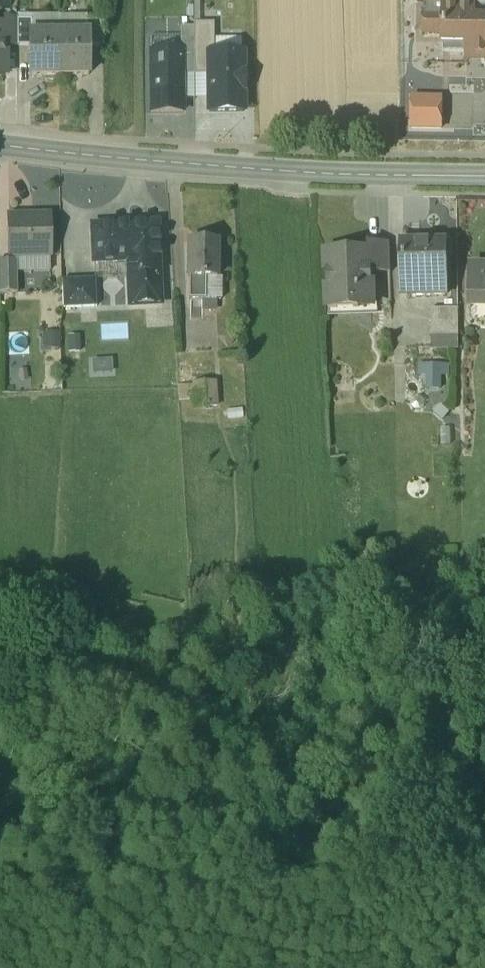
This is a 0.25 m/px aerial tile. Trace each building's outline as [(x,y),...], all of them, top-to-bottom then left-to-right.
[(441,2),(422,2),(422,22),(441,23),(442,22),(442,18),(457,18),(457,28),(465,29),(465,40),(465,45),(484,45),(484,0),(441,0),(441,2)] [(18,37),(18,10),(3,10),(3,19),(5,19),(6,37),(18,37)] [(33,10),(18,10),(18,37),(30,37),(30,24),(32,24),(33,10)] [(105,10),(88,10),(87,24),(89,24),(89,37),(105,37),(105,10)] [(196,14),(196,65),(210,65),(210,44),(216,44),(215,14),(196,14)] [(195,18),(183,18),(182,29),(196,29),(195,18)] [(457,18),(442,18),(442,22),(441,23),(441,39),(465,40),(465,29),(457,28),(457,18)] [(32,24),(30,24),(30,37),(30,67),(60,67),(60,24),(32,24)] [(87,24),(60,24),(60,67),(89,67),(89,37),(89,24),(87,24)] [(196,65),(196,29),(182,29),(182,43),(183,43),(184,66),(196,65)] [(182,43),(152,43),(152,103),(184,103),(184,66),(183,43),(182,43)] [(244,44),(210,44),(211,102),(245,102),(244,44)] [(410,88),(409,117),(438,117),(439,88),(410,88)] [(50,207),(10,208),(10,246),(51,245),(50,207)] [(158,214),(94,218),(95,253),(129,251),(131,295),(161,294),(158,214)] [(442,232),(399,232),(399,284),(442,284),(442,232)] [(218,233),(189,233),(189,268),(190,268),(190,290),(207,290),(207,268),(218,268),(218,233)] [(387,233),(365,233),(365,243),(365,262),(368,262),(388,261),(387,233)] [(365,243),(323,244),(325,298),(355,298),(355,294),(369,293),(368,262),(365,262),(365,243)] [(0,252),(0,284),(19,284),(18,252),(0,252)] [(483,260),(483,255),(466,255),(466,288),(484,289),(484,260),(483,260)] [(97,268),(63,270),(65,298),(98,297),(97,268)] [(456,297),(428,297),(428,326),(456,325),(456,297)] [(227,317),(218,325),(229,337),(238,328),(227,317)] [(443,352),(412,352),(411,363),(429,369),(443,363),(443,352)] [(194,396),(216,394),(214,370),(193,371),(194,396)]
